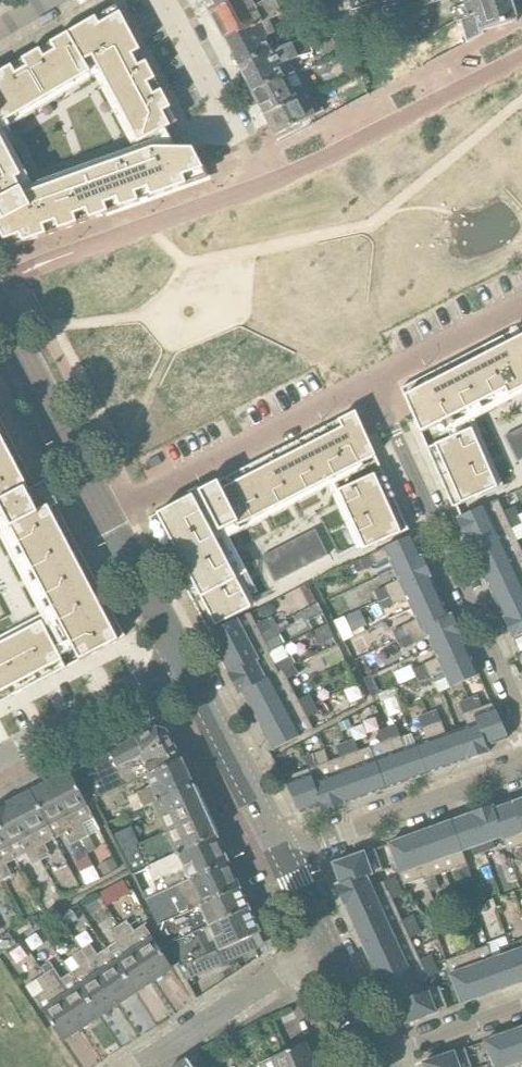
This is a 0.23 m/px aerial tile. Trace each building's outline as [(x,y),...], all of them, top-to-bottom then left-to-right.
[(210,14),(238,0),(202,0),(210,14)] [(225,42),(284,13),(293,9),(289,0),(277,0),(273,2),(273,1),(255,11),(249,0),(238,0),(210,14),(225,42)] [(357,28),(424,6),(425,8),(451,0),(349,0),(357,28)] [(456,8),(450,10),(455,27),(467,23),(470,30),(477,27),(479,30),(516,19),(512,5),(511,4),(510,1),(510,0),(453,0),(456,8)] [(203,165),(200,166),(116,6),(0,74),(0,235),(8,250),(106,215),(107,218),(212,181),(203,165)] [(261,57),(281,51),(272,33),(278,31),(277,29),(289,23),(284,13),(225,42),(239,67),(261,57)] [(252,94),(293,74),(286,61),(298,57),(311,53),(308,42),(293,46),(281,51),(261,57),(239,67),(252,94)] [(265,118),(304,98),(296,87),(299,85),(293,74),(252,94),(265,118)] [(265,118),(274,135),(313,116),(304,98),(265,118)] [(399,390),(420,435),(504,392),(507,397),(521,390),(521,328),(399,390)] [(355,413),(202,490),(200,486),(187,493),(189,497),(154,515),(159,525),(153,527),(206,631),(257,605),(253,596),(259,593),(232,540),(375,457),(355,413)] [(75,653),(80,662),(127,638),(57,506),(58,506),(45,482),(35,487),(0,419),(0,512),(75,653)] [(520,429),(513,433),(519,446),(521,445),(521,433),(520,429)] [(440,479),(453,508),(497,489),(485,459),(472,430),(427,449),(440,479)] [(519,446),(513,433),(505,437),(512,450),(519,446)] [(519,446),(512,450),(518,463),(521,461),(521,452),(519,446)] [(409,531),(396,501),(383,472),(338,492),(352,521),(365,551),(409,531)] [(458,520),(467,538),(519,514),(515,507),(504,512),(499,502),(461,518),(458,520)] [(517,540),(513,531),(521,526),(521,521),(519,514),(467,538),(476,559),(517,540)] [(321,542),(314,529),(307,533),(313,546),(321,542)] [(313,546),(307,533),(299,537),(305,550),(313,546)] [(305,550),(299,537),(291,541),(298,554),(305,550)] [(394,571),(421,559),(413,539),(360,561),(365,571),(389,560),(394,571)] [(486,580),(521,563),(521,552),(517,540),(476,559),(486,580)] [(298,554),(291,541),(283,545),(290,558),(298,554)] [(313,546),(320,559),(328,555),(321,542),(313,546)] [(290,558),(283,545),(275,549),(282,562),(290,558)] [(305,550),(312,563),(320,559),(313,546),(305,550)] [(282,562),(275,549),(268,553),(274,566),(282,562)] [(312,563),(305,550),(298,554),(304,567),(312,563)] [(274,566),(268,553),(260,557),(266,570),(274,566)] [(304,567),(298,554),(290,558),(296,571),(304,567)] [(282,562),(289,575),(296,571),(290,558),(282,562)] [(374,592),(378,601),(430,578),(421,559),(394,571),(398,581),(374,592)] [(289,575),(282,562),(274,566),(281,579),(289,575)] [(521,586),(521,563),(486,580),(495,599),(521,586)] [(281,579),(274,566),(266,570),(273,583),(281,579)] [(411,610),(439,597),(430,578),(378,601),(382,611),(406,600),(411,610)] [(505,620),(521,612),(521,586),(495,599),(505,620)] [(397,642),(411,635),(448,617),(439,597),(411,610),(416,621),(392,631),(397,642)] [(521,636),(521,612),(505,620),(514,640),(521,636)] [(211,637),(220,654),(276,626),(271,616),(255,625),(250,615),(248,616),(211,637)] [(411,635),(399,641),(403,649),(428,638),(432,648),(460,637),(451,616),(448,617),(411,635)] [(39,618),(16,630),(10,633),(13,638),(3,643),(0,645),(0,703),(27,688),(66,668),(39,618)] [(231,674),(268,655),(286,647),(279,635),(281,634),(276,626),(220,654),(231,674)] [(318,646),(333,638),(327,626),(312,634),(318,646)] [(425,664),(413,670),(418,680),(469,657),(460,637),(432,648),(437,659),(425,664)] [(240,696),(244,694),(294,664),(289,655),(272,664),(268,655),(231,674),(229,676),(240,696)] [(469,657),(418,680),(422,689),(445,678),(449,689),(477,677),(469,657)] [(253,713),(294,692),(287,679),(298,673),(294,664),(244,694),(253,713)] [(253,713),(263,732),(314,705),(309,694),(297,700),(294,692),(253,713)] [(473,711),(483,707),(478,695),(468,699),(473,711)] [(463,714),(473,711),(468,699),(459,702),(463,714)] [(473,711),(487,747),(508,739),(492,704),(483,707),(473,711)] [(274,752),(281,748),(280,747),(302,736),(301,736),(313,730),(307,718),(318,712),(314,705),(263,732),(274,752)] [(432,723),(441,720),(437,709),(428,712),(432,723)] [(489,753),(487,747),(473,711),(463,714),(468,727),(457,731),(468,760),(489,753)] [(432,723),(428,712),(417,716),(421,727),(432,723)] [(448,768),(468,760),(457,731),(446,735),(441,720),(432,723),(448,768)] [(426,775),(448,768),(432,723),(421,727),(427,742),(416,746),(426,775)] [(386,727),(390,739),(399,735),(396,724),(386,727)] [(390,739),(386,727),(377,731),(381,742),(390,739)] [(94,800),(146,777),(180,760),(166,731),(157,728),(78,769),(94,800)] [(406,782),(426,775),(416,746),(411,733),(400,737),(399,735),(390,739),(406,782)] [(344,742),(348,753),(359,750),(354,738),(344,742)] [(386,790),(406,782),(390,739),(381,742),(370,746),(386,790)] [(348,753),(344,742),(335,746),(339,757),(348,753)] [(364,798),(386,790),(370,746),(359,750),(348,753),(364,798)] [(343,805),(364,798),(348,753),(339,757),(327,761),(343,805)] [(307,768),(318,765),(314,754),(303,757),(305,761),(307,768)] [(151,788),(138,794),(145,809),(192,786),(180,760),(146,777),(151,788)] [(323,812),(343,805),(327,761),(318,765),(307,768),(321,806),(323,812)] [(301,813),(321,806),(307,768),(292,773),(289,762),(276,767),(301,813)] [(84,825),(94,820),(71,774),(51,784),(81,841),(90,836),(84,825)] [(71,846),(81,841),(51,784),(32,794),(55,840),(65,834),(71,846)] [(216,837),(205,814),(192,786),(145,809),(150,821),(158,817),(165,833),(140,845),(132,827),(113,836),(134,875),(133,875),(134,877),(216,837)] [(45,845),(55,840),(32,794),(12,804),(42,861),(51,856),(45,845)] [(513,803),(521,826),(521,800),(513,803)] [(521,845),(521,826),(513,803),(494,810),(502,836),(507,850),(521,845)] [(42,861),(12,804),(0,811),(0,829),(16,860),(26,855),(32,866),(42,861)] [(482,843),(502,836),(494,810),(493,807),(473,814),(482,843)] [(462,850),(482,843),(473,814),(452,822),(462,850)] [(430,829),(445,872),(457,867),(463,885),(473,881),(466,864),(462,850),(452,822),(430,829)] [(16,860),(0,829),(0,877),(3,881),(13,876),(6,865),(16,860)] [(435,876),(445,872),(430,829),(409,837),(427,886),(429,891),(439,888),(435,876)] [(134,877),(146,900),(227,863),(216,837),(134,877)] [(409,894),(427,886),(409,837),(389,844),(404,885),(409,894)] [(340,884),(367,877),(382,872),(379,860),(380,860),(375,849),(334,864),(340,884)] [(146,900),(160,927),(239,889),(227,863),(146,900)] [(347,911),(389,892),(401,887),(396,877),(383,882),(371,887),(367,877),(340,884),(336,886),(347,911)] [(347,911),(356,929),(398,911),(393,901),(405,896),(401,887),(389,892),(347,911)] [(119,918),(141,906),(131,888),(109,901),(119,918)] [(239,889),(160,927),(171,948),(250,914),(239,889)] [(134,928),(149,919),(142,907),(127,916),(134,928)] [(364,949),(406,930),(418,924),(414,916),(403,922),(398,911),(356,929),(364,949)] [(188,981),(254,951),(259,949),(253,936),(258,934),(250,914),(171,948),(188,981)] [(173,969),(163,954),(145,925),(134,932),(127,921),(119,927),(154,981),(173,969)] [(373,968),(415,950),(410,940),(422,934),(418,924),(406,930),(364,949),(373,968)] [(135,993),(154,981),(119,927),(109,933),(116,944),(107,950),(135,993)] [(483,997),(505,989),(495,958),(492,958),(488,945),(476,950),(472,938),(463,941),(483,997)] [(461,1005),(483,997),(463,941),(442,949),(450,974),(461,1005)] [(118,1005),(135,993),(107,950),(98,956),(91,945),(82,951),(118,1005)] [(513,951),(521,977),(521,948),(513,951)] [(383,990),(423,972),(422,972),(424,971),(437,965),(432,956),(420,961),(415,950),(373,968),(383,990)] [(100,1017),(118,1005),(82,951),(73,957),(80,968),(72,973),(100,1017)] [(521,983),(521,977),(513,951),(495,958),(505,989),(521,983)] [(83,1028),(100,1017),(72,973),(61,980),(49,961),(41,966),(46,974),(83,1028)] [(398,1005),(420,996),(415,984),(426,979),(441,974),(437,965),(424,971),(422,972),(423,972),(383,990),(390,1007),(398,1005)] [(62,1041),(83,1028),(46,974),(36,981),(43,992),(34,998),(62,1041)] [(5,989),(13,1001),(19,997),(12,985),(5,989)] [(405,1025),(437,1014),(430,991),(420,996),(398,1005),(405,1025)] [(12,1030),(19,1026),(12,1015),(5,1019),(12,1030)] [(0,1022),(0,1028),(4,1035),(12,1030),(5,1019),(0,1022)] [(506,1035),(517,1066),(521,1066),(521,1029),(506,1035)] [(68,1065),(47,1032),(23,1048),(36,1066),(65,1066),(68,1065)] [(506,1035),(484,1042),(493,1066),(517,1066),(506,1035)] [(314,1065),(305,1045),(258,1065),(259,1066),(310,1066),(314,1065)] [(23,1048),(1,1062),(4,1066),(36,1066),(23,1048)] [(465,1049),(423,1064),(424,1066),(471,1066),(465,1049)]
